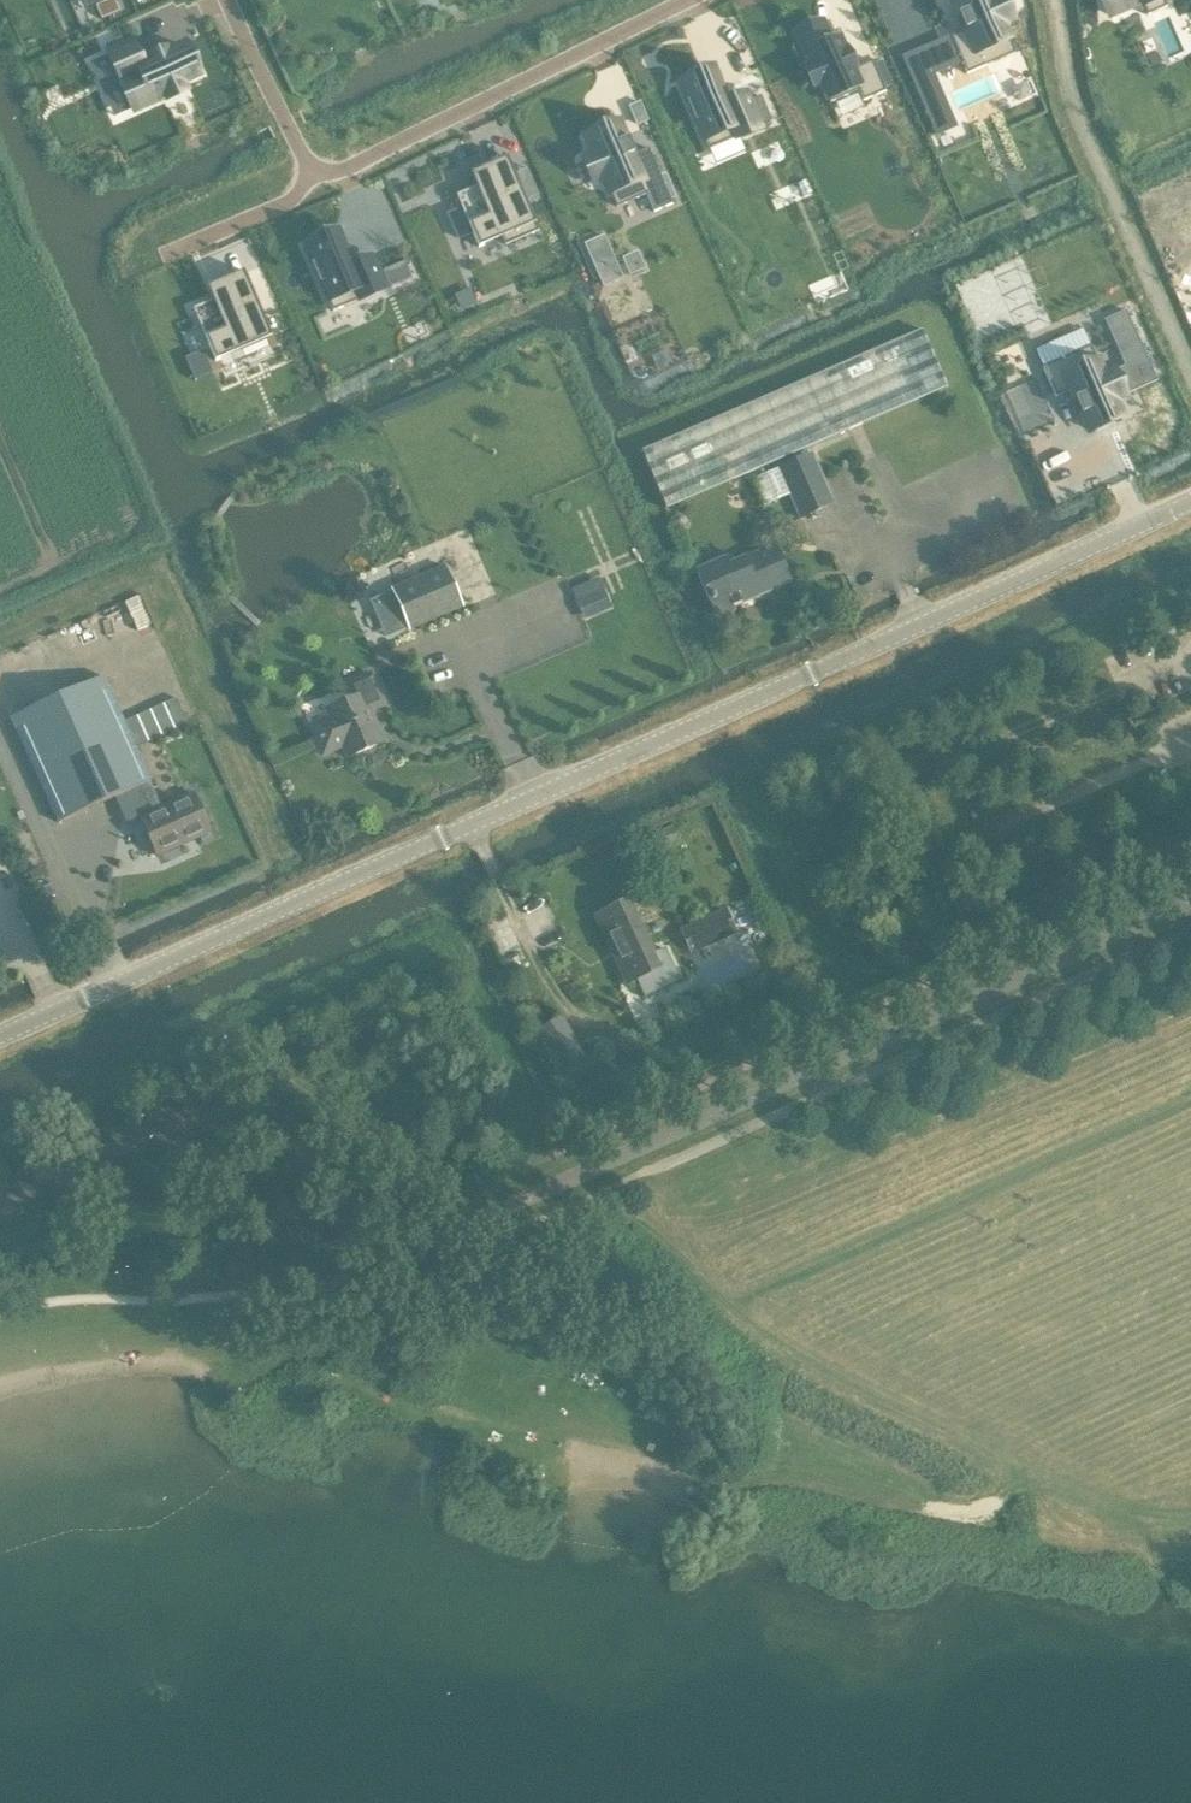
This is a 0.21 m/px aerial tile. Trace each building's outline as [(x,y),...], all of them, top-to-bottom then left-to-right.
[(951,36),(967,74),(1015,53),(1003,24),(1012,20),(1003,0),(954,0),(959,13),(957,14),(965,30),(951,36)] [(1110,15),(1142,1),(1148,15),(1167,7),(1163,0),(1103,0),(1110,15)] [(822,23),(796,34),(809,66),(805,67),(814,86),(822,82),(830,102),(854,92),(859,103),(886,91),(873,61),(854,69),(846,50),(843,51),(838,40),(830,43),(822,23)] [(132,43),(110,53),(110,54),(134,108),(134,109),(165,95),(167,99),(186,91),(182,82),(198,75),(185,46),(169,53),(168,50),(149,59),(151,61),(142,65),(132,43)] [(692,79),(680,84),(688,101),(687,101),(695,121),(696,121),(708,149),(760,127),(745,94),(727,102),(721,89),(713,70),(705,73),(705,72),(691,78),(692,79)] [(933,73),(914,81),(937,136),(956,128),(933,73)] [(585,160),(581,161),(590,181),(594,179),(595,182),(604,178),(616,207),(646,194),(654,212),(672,204),(648,148),(634,154),(628,138),(626,139),(619,123),(586,137),(593,153),(584,157),(585,160)] [(479,185),(456,195),(479,247),(483,245),(483,244),(501,236),(505,246),(534,233),(531,225),(535,223),(507,157),(503,159),(503,161),(474,173),(479,185)] [(538,195),(533,182),(520,187),(526,200),(538,195)] [(316,241),(305,246),(312,263),(311,263),(320,283),(321,283),(333,311),(385,289),(370,255),(351,264),(346,251),(337,232),(330,235),(329,234),(316,240),(316,241)] [(384,271),(390,286),(411,277),(404,262),(384,271)] [(216,298),(193,308),(215,361),(220,359),(220,358),(271,335),(259,308),(244,271),(239,273),(240,274),(211,287),(216,298)] [(1082,328),(1035,349),(1043,367),(1042,367),(1055,397),(1071,390),(1075,398),(1073,399),(1080,415),(1082,414),(1089,430),(1121,416),(1114,400),(1123,396),(1112,371),(1103,375),(1091,346),(1090,346),(1082,328)] [(922,330),(641,451),(666,508),(946,388),(922,330)] [(203,351),(186,358),(196,380),(212,373),(203,351)] [(764,504),(790,493),(800,515),(833,500),(812,452),(778,467),(779,468),(753,479),(764,504)] [(775,545),(727,566),(724,559),(700,570),(719,616),(733,610),(731,606),(790,581),(775,545)] [(393,592),(371,601),(386,636),(408,627),(409,629),(462,606),(445,566),(392,589),(393,592)] [(602,589),(575,601),(581,616),(609,605),(602,589)] [(117,603),(125,629),(151,621),(143,595),(117,603)] [(387,703),(374,673),(350,683),(356,696),(328,708),(332,716),(312,724),(323,750),(343,742),(349,757),(386,741),(372,709),(387,703)] [(103,675),(9,716),(56,822),(140,785),(149,781),(151,780),(136,748),(188,724),(177,698),(124,721),(103,675)] [(149,781),(140,785),(152,812),(140,817),(157,855),(210,831),(193,793),(161,807),(149,781)] [(660,884),(650,888),(656,899),(665,895),(660,884)] [(655,952),(629,899),(595,916),(628,983),(638,978),(646,995),(680,978),(665,948),(655,952)] [(725,907),(681,928),(692,951),(736,929),(725,907)] [(572,1032),(546,1047),(562,1075),(588,1060),(572,1032)]
